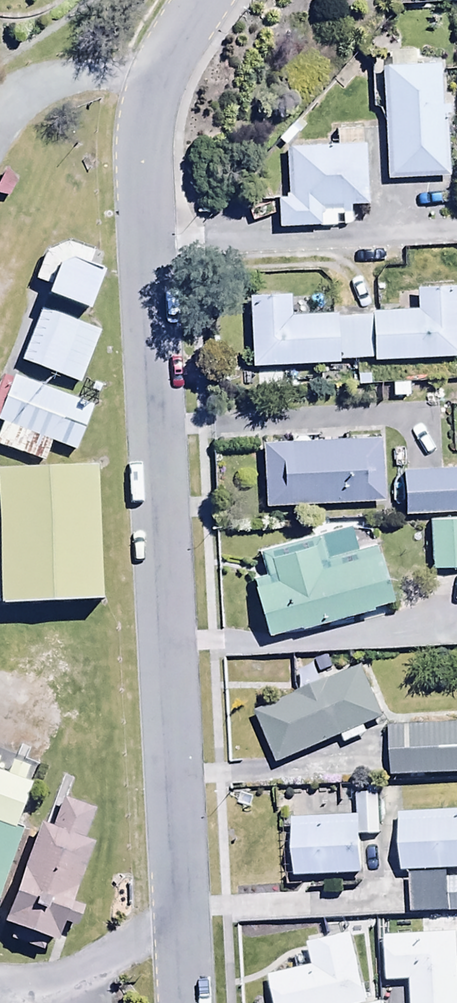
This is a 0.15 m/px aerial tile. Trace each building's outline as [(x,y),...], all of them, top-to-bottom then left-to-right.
[(440,63),(381,67),(388,181),(447,177),(440,63)] [(278,229),(317,227),(316,207),(366,205),(363,130),(336,131),(337,146),(287,148),(289,199),(277,200),(278,229)] [(98,269),(54,253),(39,292),(83,309),(98,269)] [(456,286),(416,289),(417,312),(371,314),(373,361),(456,357),(456,288),(456,286)] [(247,297),(250,366),(370,361),(368,315),(290,318),(289,295),(247,297)] [(95,333),(41,312),(23,360),(77,380),(95,333)] [(14,379),(0,417),(0,430),(68,455),(87,407),(14,379)] [(382,440),(263,444),(265,506),(384,502),(382,440)] [(0,471),(0,595),(89,590),(83,467),(0,471)] [(403,469),(404,513),(456,512),(456,468),(403,469)] [(430,524),(434,572),(456,570),(456,522),(430,524)] [(252,577),(268,639),(391,607),(370,528),(322,540),(321,536),(259,552),(265,573),(252,577)] [(276,765),(341,737),(345,746),(367,736),(364,727),(380,720),(358,669),(254,714),(276,765)] [(388,730),(391,779),(456,775),(456,726),(388,730)] [(19,835),(37,787),(0,773),(0,828),(19,835)] [(357,818),(291,821),(293,878),(362,875),(361,837),(380,836),(378,794),(356,795),(357,818)] [(400,872),(456,871),(456,812),(399,814),(400,872)] [(95,839),(44,820),(5,925),(55,943),(95,839)] [(19,835),(0,828),(0,887),(19,835)] [(410,876),(411,915),(456,913),(456,878),(446,878),(446,875),(410,876)] [(352,934),(306,944),(312,969),(269,978),(274,1002),(366,1002),(352,934)] [(384,937),(386,982),(409,981),(410,1002),(456,1002),(456,934),(384,937)]
